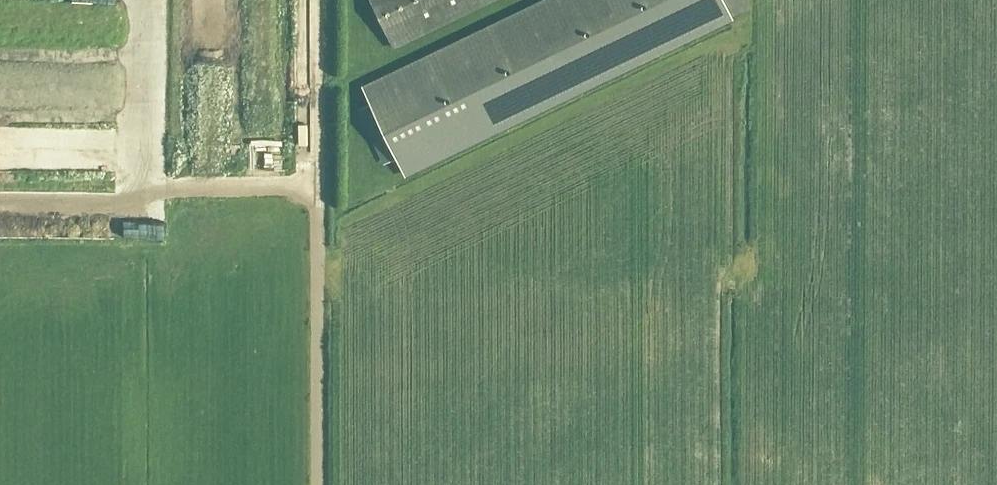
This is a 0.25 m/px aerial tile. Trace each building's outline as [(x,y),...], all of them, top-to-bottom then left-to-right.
[(730,19),(721,0),(547,0),(364,88),(405,174),(730,19)] [(393,47),(491,0),(371,0),(393,47)]
